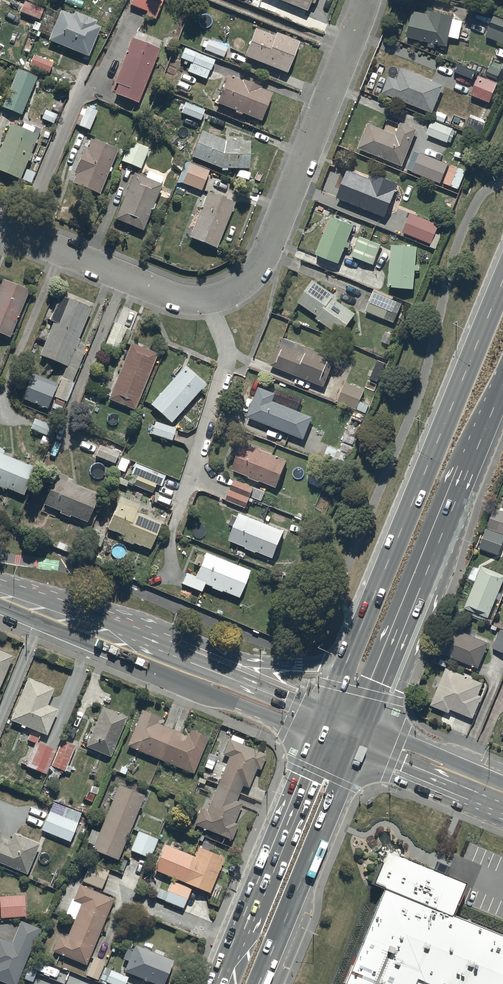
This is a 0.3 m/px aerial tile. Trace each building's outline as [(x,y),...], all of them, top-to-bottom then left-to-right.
[(164,0),(133,0),(129,8),(147,15),(145,19),(154,23),(164,0)] [(209,4),(199,0),(194,0),(191,8),(205,14),(209,4)] [(306,15),(310,7),(313,8),(316,0),(268,0),(306,15)] [(24,3),(19,15),(40,22),(44,10),(24,3)] [(414,11),(408,40),(429,44),(428,48),(435,49),(436,46),(447,49),(449,39),(459,41),(462,22),(453,20),(454,18),(428,12),(427,14),(414,11)] [(59,14),(47,44),(87,60),(99,30),(93,28),(95,25),(73,16),(72,20),(59,14)] [(485,41),(502,47),(502,19),(494,16),(485,41)] [(254,33),(244,60),(286,77),(298,46),(276,37),(274,41),(254,33)] [(138,107),(159,52),(130,42),(113,86),(117,88),(113,98),(138,107)] [(227,50),(208,43),(204,53),(222,60),(227,50)] [(215,62),(201,57),(201,56),(185,50),(180,62),(183,64),(182,66),(186,68),(187,65),(190,66),(187,74),(205,81),(208,73),(210,74),(213,67),(215,62)] [(48,76),(52,66),(35,59),(31,69),(48,76)] [(213,67),(216,107),(235,115),(234,116),(241,119),(241,117),(260,124),(271,97),(260,92),(261,90),(242,83),(242,84),(213,67)] [(501,72),(490,67),(486,77),(497,82),(501,72)] [(389,79),(382,97),(432,116),(443,88),(401,72),(397,82),(389,79)] [(17,74),(2,111),(20,118),(35,81),(17,74)] [(479,77),(470,98),(489,106),(498,85),(479,77)] [(185,105),(180,116),(200,123),(204,113),(185,105)] [(88,133),(96,113),(82,108),(74,127),(88,133)] [(45,112),(41,122),(53,127),(57,117),(45,112)] [(432,122),(426,137),(446,145),(452,131),(432,122)] [(368,127),(358,151),(402,169),(417,132),(401,125),(395,138),(368,127)] [(0,151),(0,175),(19,183),(38,138),(32,136),(34,132),(23,127),(21,131),(10,126),(0,151)] [(201,135),(190,161),(219,172),(221,172),(220,174),(226,175),(226,172),(247,173),(249,145),(225,144),(201,135)] [(75,175),(71,184),(99,195),(117,151),(90,140),(86,148),(84,148),(73,174),(75,175)] [(127,144),(120,164),(140,172),(148,151),(127,144)] [(421,153),(412,175),(440,187),(449,165),(437,160),(438,158),(424,152),(423,154),(421,153)] [(185,163),(179,178),(184,180),(182,186),(200,194),(209,173),(185,163)] [(384,220),(398,187),(372,177),(370,182),(347,173),(336,201),(384,220)] [(134,176),(114,222),(142,234),(161,188),(159,188),(162,180),(147,174),(145,180),(134,176)] [(233,206),(206,196),(188,242),(215,252),(233,206)] [(410,216),(402,236),(431,247),(430,249),(436,251),(441,238),(436,236),(439,227),(410,216)] [(332,219),(315,257),(338,268),(345,250),(348,251),(350,245),(347,244),(354,228),(332,219)] [(381,244),(359,236),(351,256),(373,264),(381,244)] [(416,247),(391,246),(388,289),(413,290),(416,247)] [(313,283),(297,306),(317,319),(315,322),(341,339),(355,317),(332,302),(335,298),(313,283)] [(2,284),(0,288),(0,338),(9,342),(28,295),(2,284)] [(374,291),(365,314),(394,325),(402,304),(393,301),(394,299),(374,291)] [(52,326),(38,359),(51,367),(65,371),(73,353),(75,354),(79,343),(77,342),(90,312),(59,299),(48,325),(52,326)] [(280,345),(269,367),(300,381),(298,384),(308,389),(310,385),(323,390),(335,362),(283,340),(281,345),(280,345)] [(157,357),(131,346),(108,402),(134,413),(157,357)] [(386,372),(375,367),(369,381),(380,385),(386,372)] [(204,389),(183,371),(170,386),(149,408),(170,427),(204,389)] [(32,377),(31,377),(21,403),(46,413),(56,387),(55,386),(56,383),(33,374),(32,377)] [(73,386),(61,381),(53,400),(56,401),(52,410),(61,414),(73,386)] [(364,392),(345,384),(337,404),(356,412),(364,392)] [(102,395),(88,390),(83,402),(97,408),(102,395)] [(259,390),(246,420),(304,443),(313,420),(272,404),(275,397),(259,390)] [(55,428),(35,420),(30,432),(43,437),(39,446),(46,449),(49,440),(50,440),(55,428)] [(175,429),(155,422),(151,437),(170,443),(175,429)] [(276,491),(287,464),(243,445),(232,473),(249,480),(249,481),(260,486),(260,484),(276,491)] [(347,455),(329,447),(322,464),(341,472),(347,455)] [(96,459),(95,464),(104,468),(105,463),(108,464),(112,453),(99,449),(95,459),(96,459)] [(0,450),(0,491),(5,494),(6,492),(23,500),(35,472),(1,457),(4,452),(0,450)] [(135,465),(127,486),(152,496),(155,487),(160,489),(165,478),(135,465)] [(58,473),(43,508),(60,515),(60,516),(69,521),(70,519),(97,530),(108,503),(67,485),(69,481),(67,480),(68,477),(58,473)] [(265,494),(233,481),(226,503),(246,511),(250,499),(261,503),(265,494)] [(119,500),(106,532),(124,540),(122,544),(132,548),(133,546),(150,553),(161,527),(136,516),(139,508),(119,500)] [(494,505),(480,545),(498,552),(502,538),(502,508),(494,505)] [(235,527),(228,543),(246,551),(245,552),(256,556),(256,555),(272,562),(284,535),(239,516),(239,517),(232,515),(230,520),(228,520),(227,523),(235,527)] [(185,577),(180,587),(203,596),(205,591),(203,590),(204,588),(210,591),(221,596),(221,595),(239,602),(249,575),(204,557),(203,561),(196,558),(193,567),(199,570),(195,581),(185,577)] [(482,563),(465,605),(489,615),(502,580),(502,571),(482,563)] [(488,640),(448,623),(438,648),(450,653),(449,656),(468,664),(469,661),(478,665),(488,640)] [(501,626),(493,645),(502,649),(502,627),(501,626)] [(9,661),(12,652),(0,648),(0,683),(9,661)] [(483,680),(446,665),(441,678),(437,676),(433,687),(436,689),(431,702),(450,710),(452,706),(474,715),(482,693),(478,692),(483,680)] [(54,686),(27,674),(10,717),(21,722),(21,724),(24,725),(25,724),(46,733),(57,706),(47,702),(54,686)] [(127,714),(102,704),(85,744),(111,754),(127,714)] [(160,714),(142,707),(128,744),(193,771),(208,734),(191,728),(189,733),(157,721),(160,714)] [(56,747),(38,739),(41,733),(31,729),(27,738),(35,742),(26,763),(45,771),(56,747)] [(267,752),(242,741),(243,737),(232,732),(230,737),(228,736),(222,751),(229,754),(206,809),(200,807),(194,821),(232,837),(238,822),(234,820),(242,801),(235,798),(242,782),(248,785),(256,766),(260,767),(267,752)] [(75,743),(61,737),(51,762),(65,768),(75,743)] [(140,801),(144,792),(118,782),(116,786),(114,785),(109,795),(112,797),(98,830),(91,827),(86,839),(94,843),(93,845),(118,856),(138,805),(141,806),(143,802),(140,801)] [(53,800),(41,827),(70,839),(81,812),(53,800)] [(138,828),(130,847),(150,856),(158,836),(138,828)] [(13,830),(11,836),(0,831),(0,861),(26,872),(39,840),(13,830)] [(163,841),(153,866),(209,890),(225,854),(198,843),(194,853),(180,848),(181,845),(171,841),(170,844),(163,841)] [(458,885),(383,855),(371,884),(446,913),(458,885)] [(88,866),(82,879),(101,887),(109,868),(85,858),(83,864),(88,866)] [(191,887),(171,878),(166,891),(157,887),(154,894),(183,906),(191,887)] [(86,962),(113,896),(79,882),(73,896),(72,896),(64,913),(73,917),(66,936),(58,933),(52,948),(86,962)] [(0,894),(0,915),(25,914),(24,893),(0,894)] [(381,893),(343,983),(502,983),(502,945),(381,893)] [(20,918),(11,940),(0,935),(0,978),(14,983),(15,983),(30,950),(31,951),(41,927),(20,918)] [(127,958),(123,968),(161,983),(172,957),(163,953),(164,950),(155,946),(153,949),(135,942),(133,947),(127,944),(122,956),(127,958)] [(94,954),(86,972),(98,977),(105,959),(94,954)] [(105,965),(100,977),(117,983),(124,983),(128,974),(105,965)]
